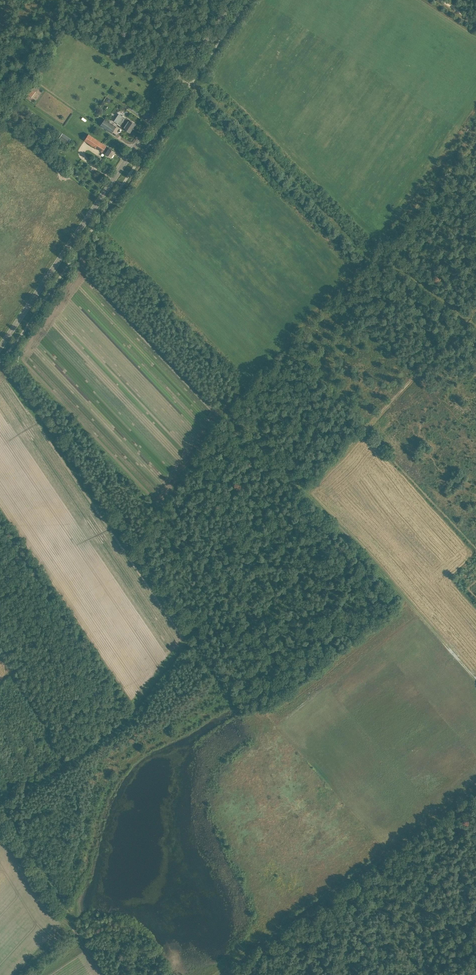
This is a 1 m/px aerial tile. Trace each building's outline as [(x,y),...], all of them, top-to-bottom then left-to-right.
[(34,95),(39,98),(43,89),(38,87),(34,95)] [(123,116),(120,120),(117,124),(124,128),(130,132),(135,124),(126,118),(123,116)] [(59,137),(68,142),(71,138),(63,132),(59,137)] [(102,152),(104,150),(103,150),(106,147),(106,146),(89,134),(84,140),(102,152)] [(108,149),(106,147),(103,150),(104,150),(106,152),(105,154),(111,158),(115,151),(109,148),(108,149)]
